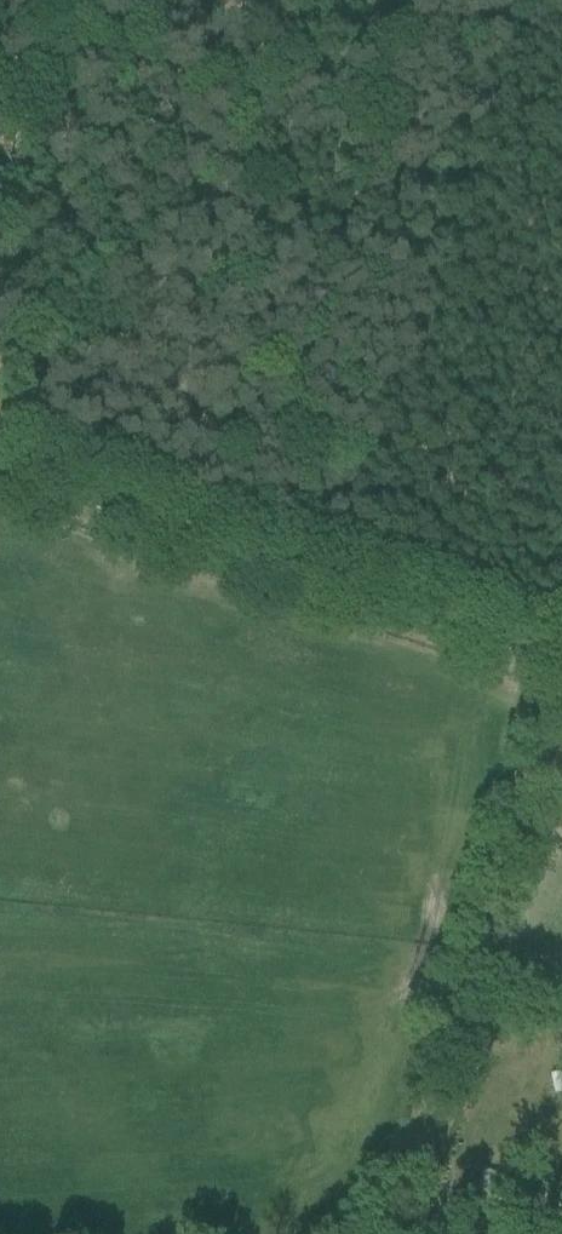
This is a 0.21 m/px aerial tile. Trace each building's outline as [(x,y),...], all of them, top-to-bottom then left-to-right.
[(476,1189),(521,1205),(529,1185),(483,1169),(476,1189)]
